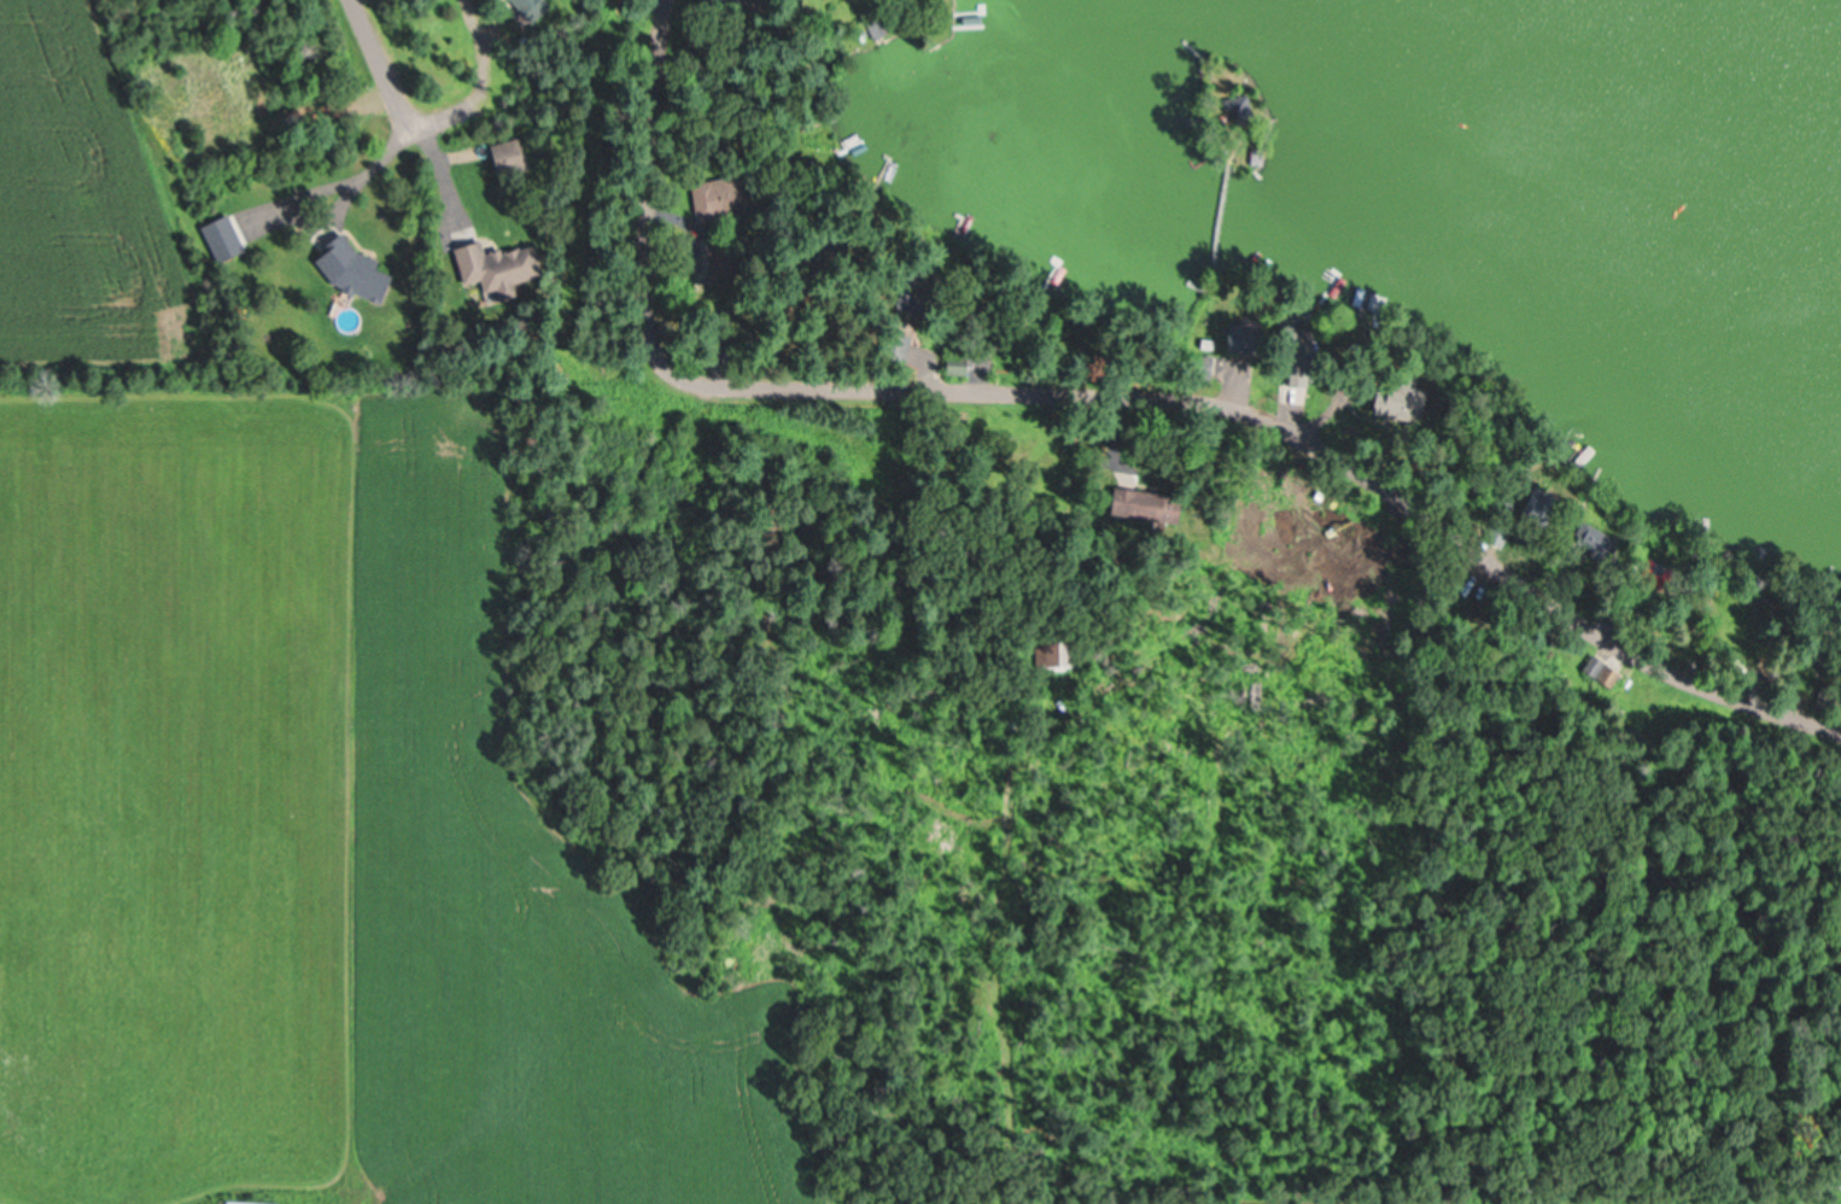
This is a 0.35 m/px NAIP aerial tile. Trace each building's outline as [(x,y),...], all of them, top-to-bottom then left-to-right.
[(531,23),(550,4),(546,0),(508,0),(531,23)] [(495,176),(521,167),(511,137),(484,146),(495,176)] [(731,181),(693,181),(693,211),(726,211),(726,198),(731,198),(731,181)] [(204,230),(223,266),(252,250),(232,215),(204,230)] [(309,277),(376,301),(386,275),(369,269),(374,254),(323,236),(309,277)] [(527,244),(477,255),(474,242),(449,247),(457,284),(475,280),(477,290),(534,278),(527,244)] [(1214,355),(1192,355),(1192,378),(1214,378),(1214,355)] [(1180,523),(1184,496),(1115,488),(1112,514),(1180,523)] [(1608,689),(1619,671),(1591,654),(1580,671),(1608,689)]
